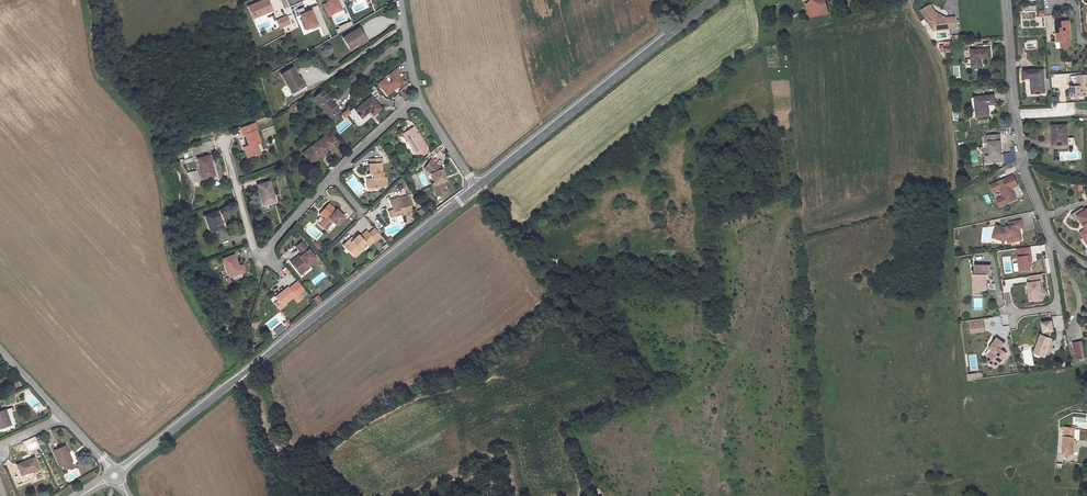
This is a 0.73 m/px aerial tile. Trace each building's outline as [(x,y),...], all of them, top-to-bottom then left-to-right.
[(245,7),(250,19),(258,16),(270,11),(266,0),(261,0),(245,7)] [(328,3),(324,5),(329,16),(333,15),(332,14),(346,8),(343,0),(331,0),(327,2),(328,3)] [(824,0),(811,0),(812,2),(805,4),(808,16),(827,13),(824,0)] [(939,26),(939,28),(953,27),(952,16),(938,17),(936,16),(928,3),(919,9),(930,26),(939,26)] [(302,29),(309,27),(310,29),(317,26),(322,37),(329,34),(317,4),(302,10),(301,7),(296,9),(298,14),(296,15),(302,29)] [(279,28),(290,24),(286,16),(276,21),(279,28)] [(1067,43),(1066,23),(1053,24),(1054,34),(1055,34),(1056,44),(1057,44),(1067,43)] [(340,37),(346,49),(354,44),(355,45),(364,40),(356,27),(340,37)] [(989,48),(969,50),(970,67),(981,67),(980,58),(990,57),(989,48)] [(277,73),(288,92),(298,86),(293,79),(295,77),(288,66),(277,73)] [(397,67),(377,84),(387,96),(400,84),(397,67)] [(1041,71),(1022,72),(1023,80),(1029,79),(1031,95),(1042,94),(1041,71)] [(296,77),(295,77),(293,79),(298,86),(288,92),(290,95),(303,87),(296,77)] [(1067,89),(1068,100),(1086,99),(1086,77),(1074,77),(1075,88),(1067,89)] [(339,113),(319,91),(318,91),(310,99),(330,121),(339,113)] [(369,95),(352,109),(359,117),(367,111),(371,116),(380,108),(369,95)] [(992,95),(974,96),(975,105),(975,107),(973,107),(973,116),(986,115),(985,103),(993,103),(992,95)] [(294,109),(288,114),(292,120),(299,115),(294,109)] [(346,109),(340,114),(343,119),(350,113),(346,109)] [(249,123),(237,128),(240,136),(242,135),(246,146),(244,146),(245,149),(242,151),(245,159),(250,157),(250,155),(257,153),(253,143),(256,141),(249,123)] [(412,127),(403,134),(419,154),(428,147),(412,127)] [(1064,148),(1064,142),(1064,128),(1049,128),(1050,147),(1064,148)] [(300,153),(306,160),(314,153),(315,154),(319,150),(330,141),(324,134),(317,140),(316,139),(300,153)] [(997,156),(995,134),(981,135),(981,144),(985,144),(985,156),(982,156),(982,163),(999,162),(998,156),(997,156)] [(188,149),(176,153),(178,161),(190,157),(188,149)] [(321,152),(319,150),(315,154),(314,153),(306,160),(308,163),(321,152)] [(206,155),(195,159),(201,179),(211,176),(207,165),(209,165),(206,155)] [(370,176),(372,185),(383,183),(382,182),(381,175),(384,174),(383,169),(382,169),(380,160),(381,160),(380,155),(368,157),(369,161),(368,161),(370,171),(373,170),(373,175),(370,176)] [(432,170),(435,177),(439,184),(441,183),(444,188),(450,185),(445,175),(443,172),(445,170),(442,164),(440,165),(439,162),(429,157),(424,165),(432,170)] [(439,184),(435,177),(433,179),(439,191),(444,188),(441,183),(439,184)] [(1011,177),(987,187),(990,194),(997,191),(1000,198),(997,200),(1000,207),(1014,201),(1011,194),(1009,195),(1007,190),(1015,187),(1011,177)] [(267,183),(256,186),(262,206),(273,203),(267,183)] [(394,208),(396,215),(403,213),(403,214),(413,211),(409,198),(400,201),(399,197),(391,199),(394,208)] [(329,213),(327,215),(322,222),(328,227),(334,218),(339,222),(347,213),(338,206),(337,206),(330,200),(323,209),(329,213)] [(396,215),(394,208),(388,209),(390,217),(396,215)] [(216,209),(204,214),(210,231),(223,226),(216,209)] [(1049,221),(1056,218),(1053,210),(1046,213),(1049,221)] [(1071,219),(1075,227),(1079,225),(1085,234),(1080,237),(1083,243),(1086,241),(1086,242),(1086,214),(1084,216),(1082,212),(1071,219)] [(999,237),(1000,241),(1004,240),(1005,243),(1019,241),(1017,230),(1021,229),(1020,221),(1007,223),(1008,227),(1001,228),(994,225),(991,234),(999,237)] [(378,237),(379,238),(384,232),(377,225),(372,230),(378,237)] [(355,240),(350,246),(356,252),(365,244),(369,240),(372,243),(378,237),(372,230),(369,228),(363,234),(361,232),(354,239),(355,240)] [(355,240),(354,239),(352,237),(347,243),(350,246),(355,240)] [(302,240),(296,245),(302,253),(292,262),(300,272),(308,264),(308,263),(315,257),(302,240)] [(365,244),(356,252),(359,255),(368,246),(365,244)] [(1033,254),(1045,252),(1044,245),(1032,247),(1033,254)] [(1014,249),(1015,258),(1014,258),(1016,272),(1027,271),(1026,263),(1025,257),(1027,256),(1026,248),(1014,249)] [(233,253),(221,257),(228,276),(243,270),(241,263),(237,264),(233,253)] [(311,268),(308,264),(300,272),(302,275),(311,268)] [(989,266),(973,265),(973,275),(974,275),(974,282),(972,282),(972,288),(977,288),(977,290),(982,290),(985,288),(985,275),(988,275),(989,266)] [(1040,300),(1038,282),(1040,282),(1040,275),(1027,277),(1028,283),(1027,283),(1029,295),(1031,295),(1032,301),(1040,300)] [(293,285),(300,294),(304,290),(297,282),(293,285)] [(283,307),(287,304),(294,298),(298,303),(303,298),(300,294),(293,285),(289,288),(288,287),(275,297),(278,301),(283,307)] [(316,295),(311,300),(315,304),(320,300),(316,295)] [(283,307),(278,301),(274,303),(280,311),(287,305),(287,304),(283,307)] [(1050,323),(1040,325),(1041,334),(1040,337),(1039,337),(1032,354),(1042,358),(1049,341),(1047,340),(1050,333),(1051,333),(1050,323)] [(285,329),(282,325),(274,331),(277,335),(285,329)] [(981,325),(968,326),(968,333),(982,332),(981,325)] [(1002,345),(994,339),(987,349),(990,351),(991,352),(987,358),(988,362),(991,364),(996,364),(996,362),(998,363),(1004,355),(998,350),(1002,345)] [(1074,360),(1083,359),(1081,342),(1072,344),(1074,360)] [(1022,349),(1025,367),(1034,366),(1031,347),(1022,349)] [(991,352),(990,351),(985,357),(986,363),(994,369),(998,363),(996,362),(996,364),(991,364),(988,362),(987,358),(991,352)] [(8,413),(4,414),(9,430),(13,428),(8,413)] [(4,414),(0,415),(0,432),(9,430),(4,414)] [(1074,456),(1075,431),(1064,429),(1063,456),(1074,456)] [(55,450),(62,466),(63,465),(72,461),(73,461),(66,445),(55,450)] [(33,461),(15,468),(20,479),(32,474),(32,476),(38,473),(33,461)]
